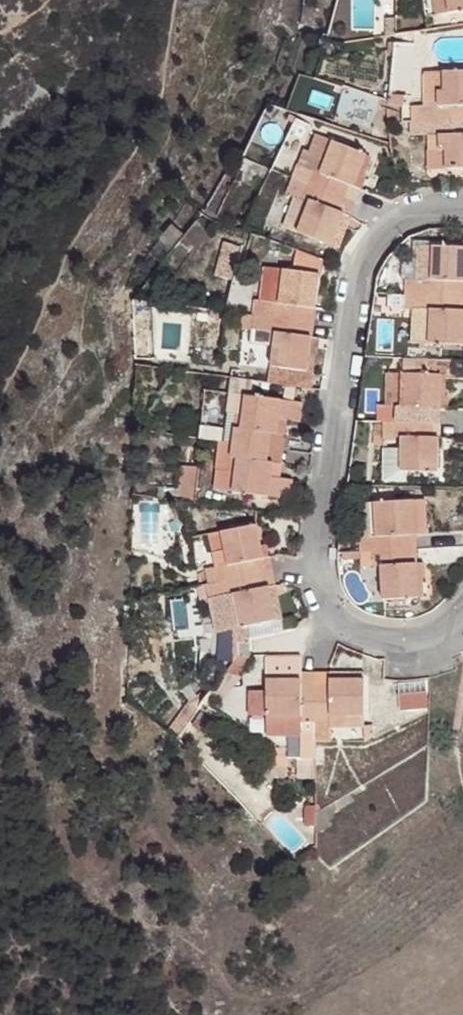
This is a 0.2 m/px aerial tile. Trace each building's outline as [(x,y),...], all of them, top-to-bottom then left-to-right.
[(433,14),(462,9),(462,0),(430,0),(433,14)] [(379,19),(379,36),(389,34),(389,19),(379,19)] [(427,73),(427,93),(433,93),(433,107),(428,108),(429,137),(434,137),(434,151),(429,152),(429,170),(462,169),(462,72),(427,73)] [(316,168),(327,141),(311,135),(300,162),(316,168)] [(363,154),(327,141),(316,168),(300,162),(288,193),(295,198),(292,208),(300,212),(292,232),(330,245),(363,154)] [(241,241),(225,236),(216,272),(232,277),(241,241)] [(461,344),(462,312),(462,243),(410,241),(406,342),(461,344)] [(274,300),(277,270),(260,269),(258,299),(274,300)] [(316,275),(277,270),(274,300),(258,299),(255,314),(244,314),(243,329),(253,329),(252,343),(269,345),(266,382),(311,389),(314,370),(306,368),(309,334),(304,334),(305,308),(311,309),(314,288),(316,275)] [(323,289),(314,288),(311,309),(321,309),(323,289)] [(306,368),(314,370),(318,336),(309,334),(306,368)] [(397,359),(397,374),(429,375),(430,361),(397,359)] [(400,470),(434,471),(434,437),(429,436),(429,409),(436,408),(436,375),(429,375),(397,374),(382,374),(382,408),(373,407),(373,420),(390,419),(390,436),(397,437),(396,450),(379,450),(378,481),(400,481),(400,470)] [(217,471),(215,491),(287,499),(289,480),(267,477),(268,462),(263,460),(267,433),(273,433),(275,418),(297,421),(299,402),(227,395),(225,413),(231,414),(223,471),(217,471)] [(199,463),(181,461),(178,501),(195,503),(199,463)] [(406,536),(412,534),(409,500),(371,502),(373,535),(368,537),(368,549),(370,566),(376,565),(377,599),(414,596),(413,562),(407,563),(406,536)] [(409,500),(412,534),(431,532),(429,500),(409,500)] [(355,550),(368,549),(368,537),(373,535),(371,502),(358,503),(360,537),(354,538),(355,550)] [(199,570),(207,615),(232,610),(235,626),(234,643),(234,656),(244,656),(244,638),(274,632),(265,586),(260,587),(255,560),(259,555),(253,524),(202,535),(209,568),(199,570)] [(363,599),(377,599),(376,565),(370,566),(368,549),(355,550),(355,566),(362,566),(363,599)] [(260,587),(265,586),(276,584),(269,552),(259,555),(255,560),(260,587)] [(361,722),(360,680),(310,679),(311,667),(311,655),(265,656),(262,736),(295,736),(295,733),(308,733),(309,721),(361,722)] [(244,656),(234,656),(220,672),(229,675),(244,656)] [(310,679),(360,680),(361,667),(311,667),(310,679)] [(419,689),(392,691),(393,706),(420,704),(419,689)] [(361,722),(309,721),(308,733),(308,741),(324,742),(324,728),(361,728),(361,722)] [(295,733),(295,736),(295,758),(290,759),(290,777),(307,777),(308,741),(308,733),(295,733)]
